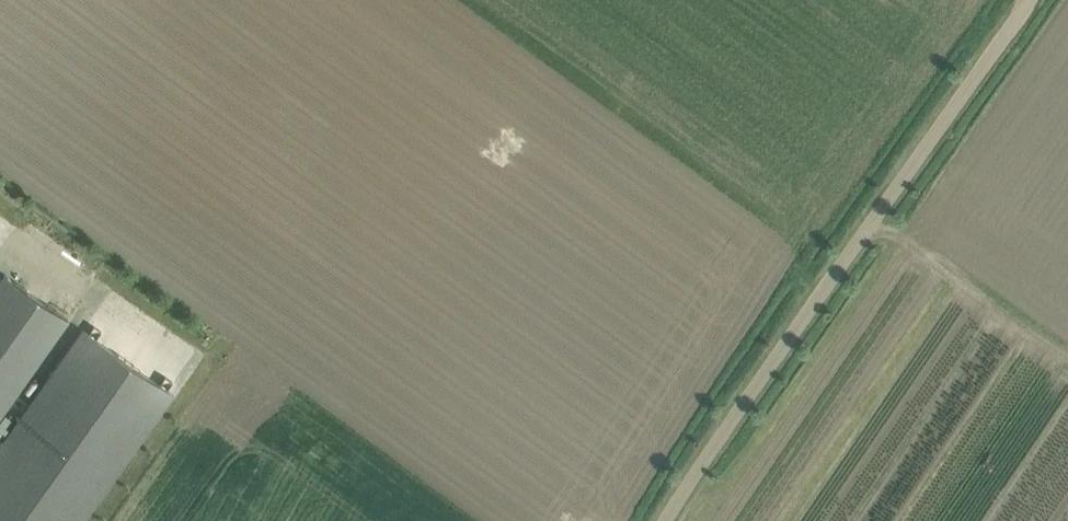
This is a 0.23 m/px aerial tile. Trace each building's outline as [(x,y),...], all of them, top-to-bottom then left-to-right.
[(69,320),(4,274),(0,280),(0,416),(69,320)] [(173,392),(84,329),(0,446),(0,520),(81,520),(173,392)]
